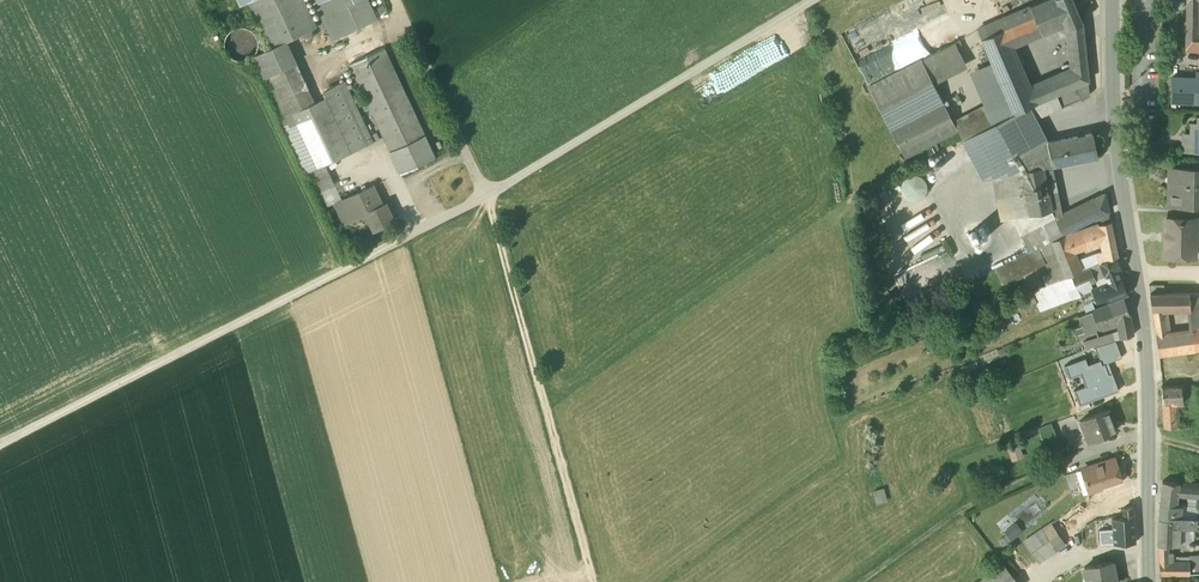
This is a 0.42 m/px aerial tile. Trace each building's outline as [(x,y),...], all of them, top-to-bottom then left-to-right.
[(249,2),(271,48),(286,41),(316,27),(303,0),(252,0),(249,2)] [(346,0),(323,0),(319,2),(337,38),(359,28),(348,4),(346,0)] [(348,4),(359,28),(376,19),(367,0),(356,0),(348,4)] [(1030,7),(1034,16),(1040,32),(1066,22),(1068,28),(1081,22),(1072,0),(1046,0),(1030,7)] [(1185,21),(1185,32),(1196,32),(1197,0),(1186,0),(1185,21)] [(1030,7),(999,20),(1003,29),(1034,16),(1030,7)] [(1034,16),(1003,29),(1009,45),(1040,32),(1034,16)] [(999,20),(977,29),(981,38),(1003,29),(999,20)] [(1072,69),(1028,88),(1035,104),(1056,95),(1075,87),(1088,81),(1082,24),(1081,22),(1068,28),(1072,69)] [(257,51),(258,44),(257,38),(253,32),(247,28),(241,27),(234,29),(229,32),(225,38),(224,44),(225,51),(229,56),(235,60),(241,61),(248,60),(253,56),(257,51)] [(1003,29),(981,38),(994,67),(1006,96),(1014,113),(1029,106),(1035,104),(1028,88),(1009,45),(1003,29)] [(1185,32),(1185,51),(1198,51),(1198,47),(1196,33),(1196,32),(1185,32)] [(271,48),(252,57),(262,78),(271,74),(273,73),(296,62),(286,41),(271,48)] [(954,42),(868,86),(890,129),(943,101),(929,75),(963,58),(954,42)] [(385,48),(349,64),(365,98),(370,108),(390,151),(425,135),(385,48)] [(273,73),(271,74),(289,114),(315,102),(296,62),(273,73)] [(994,67),(982,72),(994,99),(995,102),(1006,96),(994,67)] [(289,114),(271,74),(262,78),(281,118),(289,114)] [(1171,77),(1171,101),(1186,101),(1194,101),(1194,100),(1198,100),(1198,82),(1195,82),(1195,78),(1171,77)] [(1088,81),(1075,87),(1081,99),(1089,95),(1088,81)] [(345,83),(323,93),(325,97),(334,116),(356,106),(354,103),(345,83)] [(1075,87),(1056,95),(1062,107),(1081,99),(1075,87)] [(1056,95),(1035,104),(1029,106),(1036,119),(1062,107),(1056,95)] [(994,99),(953,121),(957,129),(963,139),(1014,113),(1006,96),(995,102),(994,99)] [(315,102),(289,114),(281,118),(307,173),(311,171),(311,170),(325,164),(351,152),(334,116),(325,97),(315,102)] [(365,98),(354,103),(356,106),(356,107),(362,104),(365,110),(370,108),(365,98)] [(943,101),(890,129),(904,157),(957,129),(953,121),(943,101)] [(356,106),(334,116),(351,152),(373,142),(370,135),(356,107),(356,106)] [(1029,106),(1014,113),(963,139),(962,140),(983,179),(991,177),(992,177),(1021,170),(1042,166),(1043,166),(1052,164),(1047,143),(1048,142),(1036,119),(1029,106)] [(1198,116),(1198,122),(1191,122),(1191,133),(1183,133),(1183,149),(1198,149),(1198,146),(1198,116)] [(376,132),(370,135),(373,142),(379,139),(376,132)] [(1048,142),(1047,143),(1052,164),(1052,165),(1097,156),(1092,133),(1048,142)] [(425,135),(390,151),(400,173),(436,157),(425,135)] [(325,164),(311,170),(311,171),(320,191),(334,184),(325,164)] [(1042,166),(1021,170),(1030,214),(1052,210),(1043,166),(1042,166)] [(1168,167),(1167,205),(1198,205),(1198,168),(1168,167)] [(1021,170),(992,177),(1000,220),(1012,218),(1030,214),(1021,170)] [(925,191),(926,186),(925,182),(923,178),(918,175),(914,174),(909,175),(905,178),(902,182),(901,187),(902,191),(905,195),(909,198),(914,199),(919,198),(923,195),(925,191)] [(334,184),(320,191),(327,204),(334,201),(335,203),(342,200),(334,184)] [(382,205),(373,185),(346,198),(356,218),(366,214),(374,230),(394,220),(386,204),(382,205)] [(1104,195),(1057,219),(1064,233),(1107,212),(1109,212),(1105,194),(1104,194),(1104,195)] [(335,203),(344,224),(356,218),(346,198),(342,200),(335,203)] [(1030,214),(1012,218),(1028,252),(1064,233),(1057,219),(1052,210),(1030,214)] [(1195,220),(1164,219),(1164,255),(1195,255),(1195,220)] [(1110,221),(1082,229),(1086,248),(1102,241),(1104,241),(1114,238),(1110,221)] [(1082,229),(1066,234),(1073,253),(1086,248),(1082,229)] [(977,233),(971,234),(970,230),(961,230),(962,242),(977,241),(977,233)] [(1066,234),(1052,241),(1064,276),(1079,270),(1073,253),(1066,234)] [(1114,238),(1104,241),(1106,250),(1097,253),(1099,260),(1100,263),(1104,261),(1115,257),(1117,256),(1114,238)] [(1052,241),(1041,246),(1047,266),(1052,281),(1064,276),(1052,241)] [(1002,287),(1047,266),(1041,246),(994,270),(1002,287)] [(1115,257),(1104,261),(1100,263),(1106,276),(1116,271),(1120,270),(1115,257)] [(1116,271),(1106,276),(1109,282),(1099,287),(1092,289),(1097,300),(1105,296),(1108,303),(1122,297),(1127,295),(1116,271)] [(1040,312),(1081,299),(1076,286),(1072,277),(1032,293),(1038,306),(1040,312)] [(1095,278),(1076,286),(1081,299),(1085,307),(1099,302),(1097,300),(1092,289),(1099,287),(1095,278)] [(1023,312),(1038,306),(1032,293),(1017,299),(1023,312)] [(1164,293),(1163,293),(1150,293),(1153,309),(1163,309),(1189,308),(1187,293),(1164,293)] [(1187,293),(1189,308),(1191,329),(1198,328),(1198,293),(1187,293)] [(1122,297),(1108,303),(1109,305),(1094,311),(1098,327),(1117,320),(1129,315),(1129,314),(1122,297)] [(999,318),(1013,313),(1010,303),(996,308),(999,318)] [(1163,309),(1153,309),(1155,325),(1165,324),(1163,309)] [(1094,311),(1078,317),(1084,333),(1098,327),(1094,311)] [(1129,315),(1117,320),(1119,331),(1121,339),(1133,335),(1131,326),(1129,315)] [(1155,328),(1159,355),(1198,349),(1198,328),(1191,329),(1166,332),(1165,327),(1155,328)] [(1119,331),(1097,337),(1099,346),(1116,341),(1121,339),(1119,331)] [(1083,342),(1086,350),(1095,347),(1099,346),(1097,337),(1083,342)] [(1100,360),(1102,365),(1104,364),(1122,358),(1116,341),(1099,346),(1095,347),(1100,360)] [(1074,390),(1079,406),(1119,391),(1118,390),(1112,373),(1108,374),(1104,364),(1102,365),(1100,360),(1088,365),(1085,359),(1065,366),(1069,378),(1080,374),(1085,386),(1074,390)] [(1182,386),(1161,386),(1162,402),(1175,402),(1182,401),(1182,386)] [(529,414),(529,422),(524,423),(525,430),(535,430),(534,400),(521,401),(522,414),(529,414)] [(1175,402),(1162,402),(1164,428),(1176,427),(1175,402)] [(1108,410),(1080,421),(1088,441),(1115,431),(1108,410)] [(1051,424),(1038,429),(1040,436),(1054,431),(1051,424)] [(1054,431),(1040,436),(1043,443),(1056,438),(1054,431)] [(1006,446),(1009,460),(1021,457),(1018,443),(1006,446)] [(1114,459),(1101,464),(1099,463),(1095,464),(1094,466),(1082,470),(1090,493),(1103,489),(1103,488),(1122,482),(1114,459)] [(1082,470),(1076,472),(1083,495),(1090,493),(1082,470)] [(1122,482),(1103,488),(1103,489),(1105,496),(1108,505),(1122,501),(1133,497),(1129,480),(1122,482)] [(1185,483),(1162,481),(1160,504),(1175,505),(1176,495),(1193,497),(1195,481),(1185,481),(1185,483)] [(1105,496),(1089,500),(1094,510),(1108,505),(1105,496)] [(1133,497),(1122,501),(1123,518),(1134,517),(1133,498),(1133,497)] [(1160,504),(1159,504),(1158,518),(1174,519),(1174,516),(1180,517),(1182,506),(1175,505),(1160,504)] [(1174,516),(1174,519),(1176,526),(1176,528),(1194,528),(1198,528),(1198,518),(1180,517),(1174,516)] [(1123,518),(1121,518),(1112,519),(1113,529),(1114,542),(1114,544),(1136,542),(1134,517),(1123,518)] [(1174,519),(1158,518),(1158,537),(1173,538),(1174,528),(1176,526),(1174,519)] [(1002,528),(1008,540),(1022,532),(1016,521),(1002,528)] [(1050,523),(1041,529),(1056,550),(1064,543),(1050,523)] [(1184,544),(1194,539),(1194,528),(1176,528),(1176,526),(1174,528),(1173,545),(1184,544)] [(1041,529),(1024,542),(1038,562),(1055,551),(1056,550),(1041,529)] [(1114,542),(1113,529),(1101,530),(1102,543),(1114,542)] [(1159,552),(1160,573),(1198,572),(1198,557),(1179,557),(1180,561),(1173,562),(1172,552),(1168,552),(1159,552)] [(1001,563),(978,581),(1016,581),(1001,563)] [(1084,568),(1087,581),(1116,581),(1112,563),(1084,568)]
